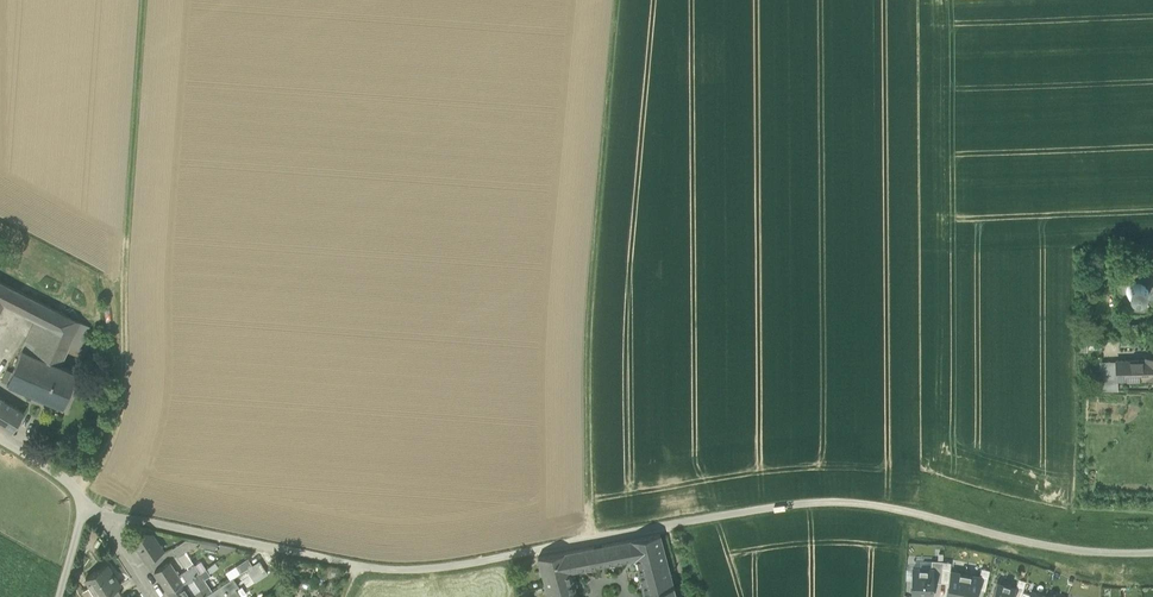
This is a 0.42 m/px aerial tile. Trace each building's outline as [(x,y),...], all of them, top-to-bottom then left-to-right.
[(1151,271),(1142,268),(1135,267),(1128,269),(1122,273),(1117,278),(1114,285),(1113,292),(1115,299),(1118,306),(1123,311),(1130,314),(1137,315),(1144,314),(1151,311),(1152,309),(1152,273),(1151,271)] [(70,346),(81,322),(0,281),(0,313),(4,303),(36,319),(23,349),(61,365),(70,346)] [(90,326),(81,322),(70,346),(78,350),(90,326)] [(1087,339),(1077,339),(1077,351),(1087,351),(1087,339)] [(8,382),(63,406),(78,373),(61,365),(23,349),(13,372),(8,382)] [(1145,359),(1147,377),(1152,376),(1152,355),(1145,355),(1145,359)] [(1145,359),(1127,361),(1128,378),(1147,377),(1145,359)] [(1119,379),(1128,378),(1127,361),(1116,362),(1118,379),(1119,379)] [(1100,363),(1101,375),(1109,374),(1108,362),(1100,363)] [(1109,374),(1110,388),(1119,387),(1119,379),(1118,379),(1116,362),(1108,362),(1109,374)] [(2,380),(8,382),(13,372),(7,369),(2,380)] [(1109,374),(1101,375),(1102,389),(1110,388),(1109,374)] [(13,431),(24,412),(0,398),(0,423),(13,431)] [(134,540),(147,560),(163,550),(153,535),(145,533),(134,540)] [(635,558),(645,593),(674,585),(660,534),(630,539),(635,558)] [(630,539),(603,545),(605,563),(635,558),(630,539)] [(173,548),(178,556),(186,551),(199,542),(186,540),(173,548)] [(597,565),(605,563),(603,545),(594,546),(597,565)] [(570,570),(597,565),(594,546),(565,552),(570,570)] [(178,556),(186,568),(187,567),(194,563),(186,551),(178,556)] [(570,570),(565,552),(538,557),(549,596),(577,596),(570,570)] [(241,573),(248,568),(253,565),(248,558),(236,566),(240,572),(241,573)] [(260,560),(253,565),(248,568),(256,580),(268,572),(260,560)] [(933,568),(933,581),(941,581),(943,560),(932,560),(931,568),(933,568)] [(941,581),(949,582),(951,570),(950,570),(951,561),(943,560),(941,581)] [(199,561),(194,564),(198,570),(203,566),(199,561)] [(206,569),(209,573),(219,566),(216,561),(206,568),(206,569)] [(155,572),(168,593),(184,582),(179,575),(170,562),(155,572)] [(189,569),(179,575),(184,582),(192,577),(200,572),(198,570),(194,564),(194,563),(187,567),(189,569)] [(99,596),(103,596),(117,587),(121,585),(107,564),(86,578),(91,586),(99,596)] [(240,572),(236,566),(226,572),(230,578),(240,572)] [(913,567),(913,568),(912,579),(912,596),(917,596),(926,596),(932,596),(933,581),(933,568),(931,568),(913,567)] [(981,567),(979,575),(977,588),(985,589),(989,569),(981,567)] [(206,569),(200,572),(204,579),(211,575),(209,573),(206,569)] [(949,582),(946,596),(961,596),(965,573),(951,570),(949,582)] [(212,591),(204,579),(200,572),(192,577),(199,589),(204,596),(212,591)] [(965,573),(961,596),(975,596),(977,588),(979,575),(965,573)] [(184,582),(192,594),(199,589),(192,577),(184,582)] [(1016,586),(1013,596),(1020,596),(1026,580),(1018,577),(1016,586)] [(203,596),(240,596),(235,588),(238,586),(233,578),(213,591),(212,591),(204,596),(203,596)] [(991,596),(1013,596),(1016,586),(996,580),(991,596)] [(171,596),(194,596),(192,594),(184,582),(168,593),(171,596)] [(674,585),(645,593),(646,596),(677,596),(674,585)] [(88,596),(99,596),(91,586),(84,590),(88,596)] [(103,596),(116,596),(121,593),(117,587),(103,596)]
